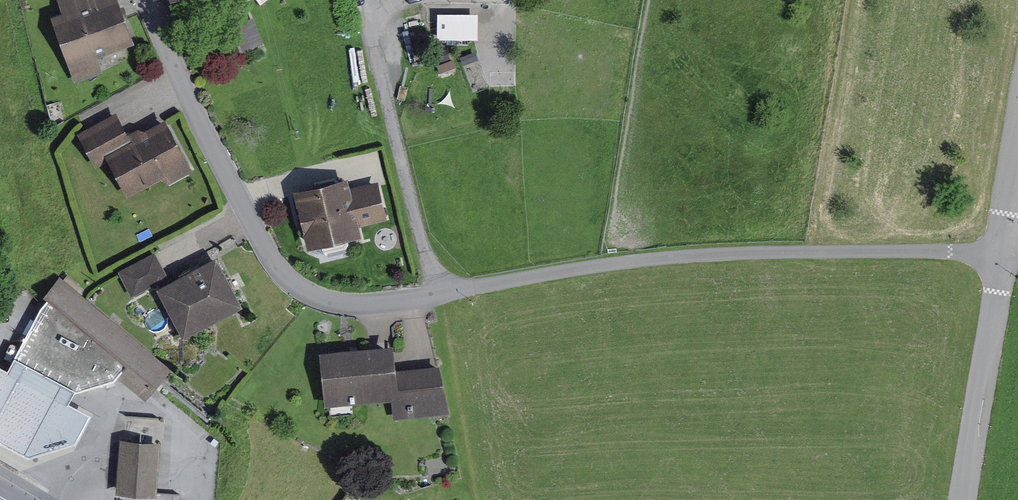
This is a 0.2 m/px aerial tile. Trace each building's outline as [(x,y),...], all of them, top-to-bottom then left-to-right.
[(79,80),(111,64),(105,52),(136,37),(118,0),(69,0),(74,10),(51,21),(79,80)] [(441,11),(441,30),(480,30),(480,12),(441,11)] [(156,117),(126,134),(112,110),(76,130),(95,165),(107,158),(128,195),(162,176),(167,184),(187,173),(156,117)] [(348,177),(291,191),(306,251),(361,238),(359,226),(388,219),(379,184),(351,191),(348,177)] [(168,275),(156,251),(118,271),(131,295),(168,275)] [(241,307),(217,259),(157,289),(181,337),(241,307)] [(61,281),(44,300),(14,362),(74,393),(115,381),(122,374),(149,398),(170,372),(61,281)] [(393,346),(319,353),(324,407),(390,401),(398,400),(396,370),(393,346)] [(442,365),(396,370),(398,400),(390,401),(392,419),(448,413),(442,365)] [(165,442),(123,440),(121,492),(162,494),(165,442)]
